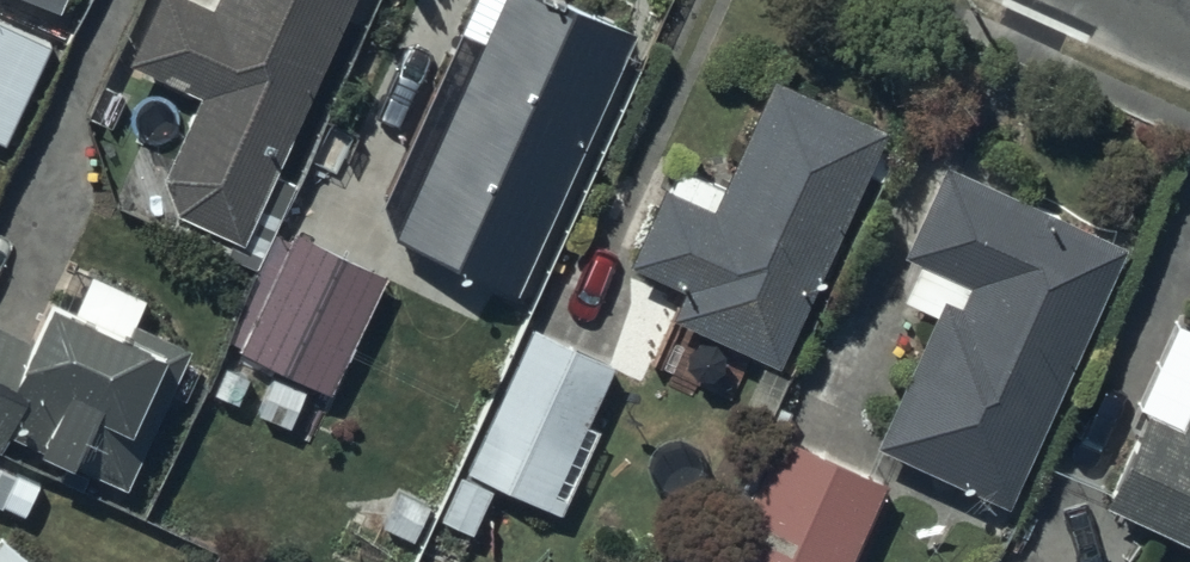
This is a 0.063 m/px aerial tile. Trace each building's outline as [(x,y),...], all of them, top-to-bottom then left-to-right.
[(129,48),(201,79),(164,162),(176,199),(246,230),(347,0),(150,0),(129,48)] [(616,0),(494,0),(394,223),(517,278),(638,10),(616,0)] [(0,12),(0,126),(8,129),(51,34),(0,12)] [(681,279),(670,302),(777,352),(886,119),(772,66),(719,177),(682,159),(674,176),(664,172),(626,253),(681,279)] [(1126,225),(943,145),(902,238),(921,247),(903,287),(935,301),(876,436),(1008,493),(1126,225)] [(385,262),(296,219),(278,255),(268,250),(228,332),(327,380),(385,262)] [(0,314),(0,435),(8,418),(126,473),(189,339),(133,314),(146,286),(94,262),(81,291),(46,275),(23,325),(0,314)] [(624,360),(528,318),(443,510),(476,525),(498,475),(560,502),(624,360)] [(1181,416),(1146,400),(1105,491),(1189,529),(1189,397),(1181,416)] [(781,421),(713,561),(846,561),(889,472),(781,421)] [(0,528),(0,561),(43,561),(0,528)]
